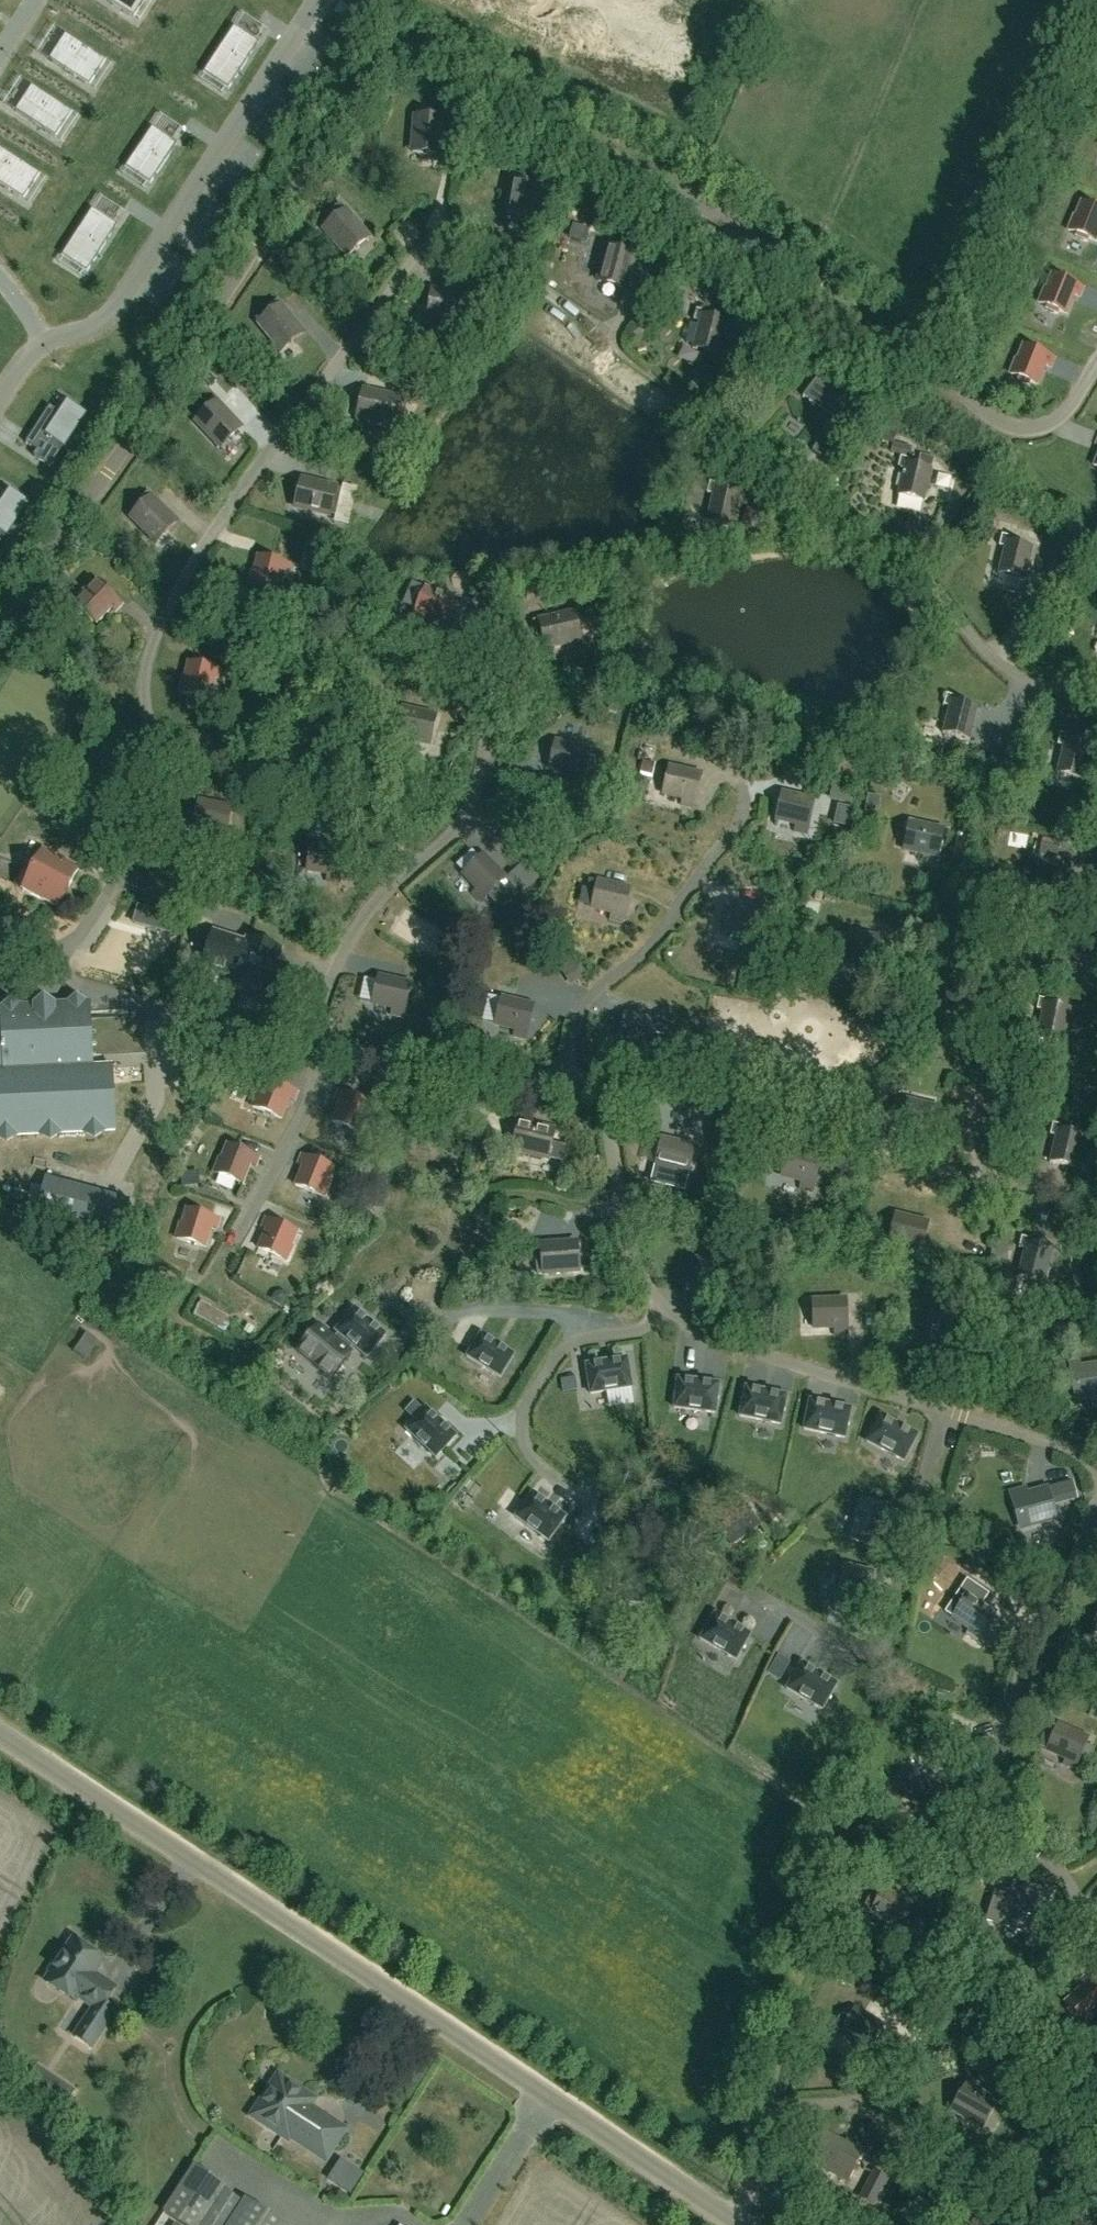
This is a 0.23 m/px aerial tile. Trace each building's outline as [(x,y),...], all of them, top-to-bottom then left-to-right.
[(134,18),(145,0),(105,0),(134,18)] [(234,27),(203,73),(228,89),(259,43),(234,27)] [(65,35),(49,60),(89,86),(106,61),(65,35)] [(32,86),(15,111),(55,138),(72,112),(32,86)] [(440,154),(443,120),(414,117),(412,152),(440,154)] [(152,128),(125,168),(150,184),(177,144),(152,128)] [(472,152),(482,167),(493,160),(483,145),(472,152)] [(23,200),(40,175),(0,149),(0,185),(23,200)] [(534,222),(540,188),(512,183),(506,217),(534,222)] [(1081,202),(1075,217),(1074,216),(1068,230),(1077,234),(1076,237),(1087,241),(1088,238),(1096,242),(1096,240),(1096,209),(1081,202)] [(92,210),(62,256),(87,272),(117,226),(92,210)] [(346,256),(369,237),(346,211),(324,229),(346,256)] [(626,289),(635,255),(607,248),(598,281),(626,289)] [(1080,297),(1084,288),(1052,275),(1046,289),(1044,288),(1038,303),(1048,306),(1047,309),(1057,314),(1058,311),(1067,314),(1075,295),(1080,297)] [(669,300),(686,302),(687,283),(670,282),(669,300)] [(463,323),(467,295),(432,290),(429,319),(463,323)] [(281,351),(303,332),(281,306),(259,324),(281,351)] [(720,355),(728,321),(703,316),(705,311),(697,309),(694,321),(699,322),(693,348),(720,355)] [(1051,368),(1055,359),(1023,346),(1017,360),(1016,359),(1010,373),(1019,377),(1018,380),(1028,384),(1030,382),(1038,385),(1046,365),(1051,368)] [(826,462),(862,413),(829,389),(831,387),(820,379),(818,381),(816,379),(803,397),(809,402),(809,403),(814,407),(814,406),(835,420),(812,452),(826,462)] [(391,426),(398,398),(364,390),(358,419),(391,426)] [(50,406),(26,442),(37,450),(33,456),(50,467),(63,447),(65,448),(87,414),(67,401),(60,413),(50,406)] [(220,447),(241,427),(217,402),(196,422),(220,447)] [(892,443),(896,433),(885,429),(882,439),(892,443)] [(909,457),(911,446),(894,442),(891,453),(909,457)] [(924,502),(932,468),(908,463),(909,458),(901,456),(898,468),(904,469),(898,495),(924,502)] [(329,516),(336,488),(302,480),(295,508),(329,516)] [(733,527),(741,494),(717,488),(718,483),(710,482),(707,493),(713,494),(707,521),(733,527)] [(6,535),(7,536),(30,502),(10,489),(2,501),(0,499),(0,544),(6,535)] [(156,542),(176,521),(152,497),(131,517),(156,542)] [(994,516),(980,518),(983,536),(997,533),(994,516)] [(1025,580),(1033,547),(1008,541),(1010,536),(1002,535),(999,546),(1005,547),(998,574),(1025,580)] [(289,574),(291,565),(258,557),(254,572),(252,572),(249,586),(279,594),(284,573),(289,574)] [(122,605),(97,581),(86,593),(85,591),(74,602),(96,624),(111,608),(115,612),(122,605)] [(440,594),(426,588),(413,620),(421,623),(424,618),(443,626),(447,618),(449,619),(454,609),(451,608),(455,598),(441,592),(440,594)] [(546,649),(580,641),(573,613),(539,621),(546,649)] [(605,677),(618,684),(626,670),(613,662),(605,677)] [(220,680),(222,671),(188,663),(185,678),(183,678),(179,693),(209,700),(214,679),(220,680)] [(969,740),(977,707),(953,701),(954,696),(946,694),(944,706),(949,707),(942,733),(969,740)] [(431,745),(437,716),(403,709),(397,737),(431,745)] [(1084,778),(1091,745),(1067,739),(1068,734),(1060,733),(1058,744),(1063,745),(1057,772),(1084,778)] [(580,782),(587,750),(555,743),(550,769),(569,773),(568,779),(580,782)] [(652,776),(655,763),(643,761),(640,774),(652,776)] [(694,808),(701,775),(669,768),(663,794),(683,798),(681,805),(694,808)] [(807,833),(814,801),(782,794),(776,819),(796,824),(794,830),(807,833)] [(225,840),(230,808),(198,802),(193,828),(213,831),(212,838),(225,840)] [(844,810),(829,807),(826,818),(841,822),(844,810)] [(938,857),(944,830),(909,823),(904,850),(938,857)] [(340,882),(345,849),(312,845),(309,871),(328,873),(328,880),(340,882)] [(79,868),(47,852),(41,863),(37,861),(23,889),(54,906),(61,894),(65,896),(79,868)] [(481,902),(505,879),(482,855),(463,873),(477,888),(472,892),(481,902)] [(1063,901),(1070,867),(1046,862),(1047,857),(1039,856),(1036,868),(1042,869),(1037,895),(1063,901)] [(622,922),(630,890),(598,882),(592,908),(611,913),(610,919),(622,922)] [(752,943),(761,911),(729,903),(722,928),(742,933),(740,940),(752,943)] [(138,905),(133,923),(177,936),(182,918),(138,905)] [(233,987),(278,1001),(289,966),(277,962),(282,948),(247,937),(246,942),(212,931),(201,966),(236,977),(233,987)] [(875,971),(882,939),(850,932),(844,958),(864,962),(863,969),(875,971)] [(584,977),(575,963),(566,968),(575,982),(584,977)] [(403,1016),(410,984),(378,977),(372,1003),(392,1007),(390,1014),(403,1016)] [(525,1038),(533,1006),(501,998),(495,1024),(514,1028),(513,1035),(525,1038)] [(1063,1043),(1070,1010),(1046,1004),(1047,999),(1039,998),(1037,1009),(1042,1010),(1036,1037),(1063,1043)] [(111,1066),(92,1067),(89,1003),(84,1003),(76,999),(69,1004),(51,1005),(43,1001),(35,1006),(18,1007),(10,1002),(3,1008),(1,1008),(1,1016),(0,1016),(0,1138),(6,1141),(16,1135),(40,1134),(50,1139),(59,1133),(84,1132),(94,1137),(103,1131),(115,1130),(111,1066)] [(294,1101),(298,1092),(266,1079),(260,1093),(258,1093),(253,1107),(281,1118),(289,1099),(294,1101)] [(361,1133),(366,1118),(365,1118),(370,1103),(338,1091),(335,1099),(340,1102),(332,1121),(361,1133)] [(932,1141),(933,1134),(934,1134),(939,1135),(943,1117),(938,1116),(939,1109),(907,1102),(901,1127),(921,1132),(919,1138),(932,1141)] [(548,1158),(554,1130),(520,1122),(514,1151),(548,1158)] [(1076,1169),(1084,1135),(1059,1130),(1060,1125),(1052,1124),(1050,1135),(1055,1136),(1050,1163),(1076,1169)] [(487,1144),(474,1140),(469,1156),(482,1160),(487,1144)] [(687,1179),(694,1147),(662,1140),(656,1165),(676,1170),(674,1176),(687,1179)] [(256,1166),(260,1157),(228,1144),(222,1159),(220,1158),(214,1172),(243,1183),(251,1164),(256,1166)] [(813,1191),(820,1159),(788,1151),(782,1177),(802,1181),(800,1188),(813,1191)] [(324,1196),(330,1182),(328,1182),(334,1167),(302,1154),(299,1163),(304,1165),(296,1185),(324,1196)] [(184,1172),(185,1183),(198,1181),(197,1170),(184,1172)] [(130,1201),(45,1177),(38,1204),(36,1212),(66,1220),(121,1235),(130,1201)] [(379,1199),(372,1194),(364,1208),(371,1212),(379,1199)] [(217,1228),(220,1219),(187,1209),(183,1224),(181,1224),(176,1238),(206,1247),(212,1227),(217,1228)] [(919,1256),(928,1224),(896,1215),(889,1241),(908,1246),(907,1252),(919,1256)] [(287,1260),(293,1246),(292,1246),(298,1232),(266,1218),(262,1226),(267,1228),(259,1248),(287,1260)] [(1044,1282),(1052,1249),(1028,1243),(1029,1239),(1021,1237),(1018,1248),(1024,1250),(1018,1276),(1044,1282)] [(544,1274),(578,1271),(576,1243),(542,1245),(544,1274)] [(283,1291),(275,1293),(271,1299),(282,1306),(289,1295),(283,1291)] [(848,1333),(846,1300),(813,1302),(815,1328),(834,1327),(835,1333),(848,1333)] [(388,1335),(354,1307),(335,1329),(339,1332),(334,1338),(319,1326),(300,1349),(332,1376),(351,1353),(348,1350),(353,1344),(369,1357),(388,1335)] [(966,1325),(940,1319),(939,1324),(937,1324),(936,1328),(932,1327),(929,1338),(935,1340),(928,1366),(955,1373),(966,1325)] [(500,1377),(514,1355),(491,1341),(481,1335),(467,1357),(477,1362),(500,1377)] [(632,1387),(627,1358),(586,1365),(591,1394),(632,1387)] [(1080,1362),(1069,1364),(1070,1370),(1074,1370),(1079,1400),(1096,1397),(1096,1365),(1081,1367),(1080,1362)] [(715,1413),(719,1384),(678,1378),(674,1408),(715,1413)] [(780,1424),(786,1395),(745,1387),(740,1416),(780,1424)] [(813,1402),(813,1446),(841,1446),(840,1402),(813,1402)] [(406,1429),(436,1458),(456,1436),(426,1408),(406,1429)] [(879,1420),(879,1456),(902,1456),(902,1420),(879,1420)] [(1051,1481),(1058,1507),(1074,1502),(1073,1497),(1067,1477),(1051,1481)] [(1055,1518),(1047,1487),(1021,1495),(1019,1489),(1009,1492),(1010,1499),(1015,1498),(1023,1527),(1055,1518)] [(566,1517),(532,1493),(515,1517),(549,1541),(566,1517)] [(729,1544),(758,1523),(747,1507),(718,1528),(729,1544)] [(886,1508),(859,1509),(860,1546),(886,1546),(886,1508)] [(863,1567),(836,1593),(850,1607),(876,1580),(863,1567)] [(975,1641),(994,1614),(967,1595),(952,1616),(968,1628),(965,1633),(975,1641)] [(751,1634),(715,1614),(700,1639),(736,1660),(751,1634)] [(838,1684),(800,1663),(785,1690),(822,1711),(838,1684)] [(1057,1726),(1054,1734),(1048,1732),(1043,1734),(1040,1741),(1042,1747),(1047,1749),(1047,1750),(1065,1758),(1063,1764),(1075,1769),(1088,1739),(1057,1726)] [(925,1817),(941,1788),(913,1772),(900,1795),(917,1805),(914,1811),(925,1817)] [(847,1860),(855,1864),(862,1849),(854,1845),(847,1860)] [(913,1906),(885,1890),(880,1898),(871,1893),(863,1908),(871,1913),(889,1923),(886,1928),(897,1935),(913,1906)] [(1005,1897),(996,1894),(992,1906),(1000,1909),(996,1923),(1029,1933),(1037,1907),(1005,1896),(1005,1897)] [(56,1961),(50,1969),(51,1974),(45,1983),(74,2002),(78,1997),(91,2006),(94,2007),(74,2036),(90,2046),(114,2009),(105,2004),(115,1989),(92,1974),(101,1960),(72,1941),(60,1961),(56,1961)] [(1096,2019),(1096,1991),(1084,1978),(1078,1985),(1082,1988),(1066,2004),(1072,2010),(1070,2012),(1080,2021),(1082,2019),(1090,2027),(1096,2019)] [(883,2027),(854,2010),(850,2018),(844,2015),(840,2015),(834,2025),(835,2029),(841,2033),(858,2043),(855,2049),(866,2055),(883,2027)] [(324,2159),(344,2130),(318,2113),(309,2107),(313,2100),(306,2095),(292,2086),(278,2077),(269,2091),(257,2109),(259,2121),(283,2136),(286,2131),(300,2140),(299,2143),(324,2159)] [(49,2098),(63,2107),(73,2091),(59,2082),(49,2098)] [(983,2128),(998,2102),(967,2084),(953,2110),(983,2128)] [(845,2145),(824,2133),(809,2160),(848,2182),(865,2151),(848,2141),(845,2145)] [(240,2198),(223,2187),(224,2186),(194,2167),(165,2212),(185,2224),(222,2224),(240,2198)] [(889,2214),(886,2212),(901,2184),(887,2178),(874,2171),(860,2197),(871,2203),(863,2217),(877,2224),(883,2224),(889,2214)] [(804,2200),(797,2195),(793,2202),(800,2207),(804,2200)] [(245,2200),(229,2224),(284,2224),(245,2200)]
